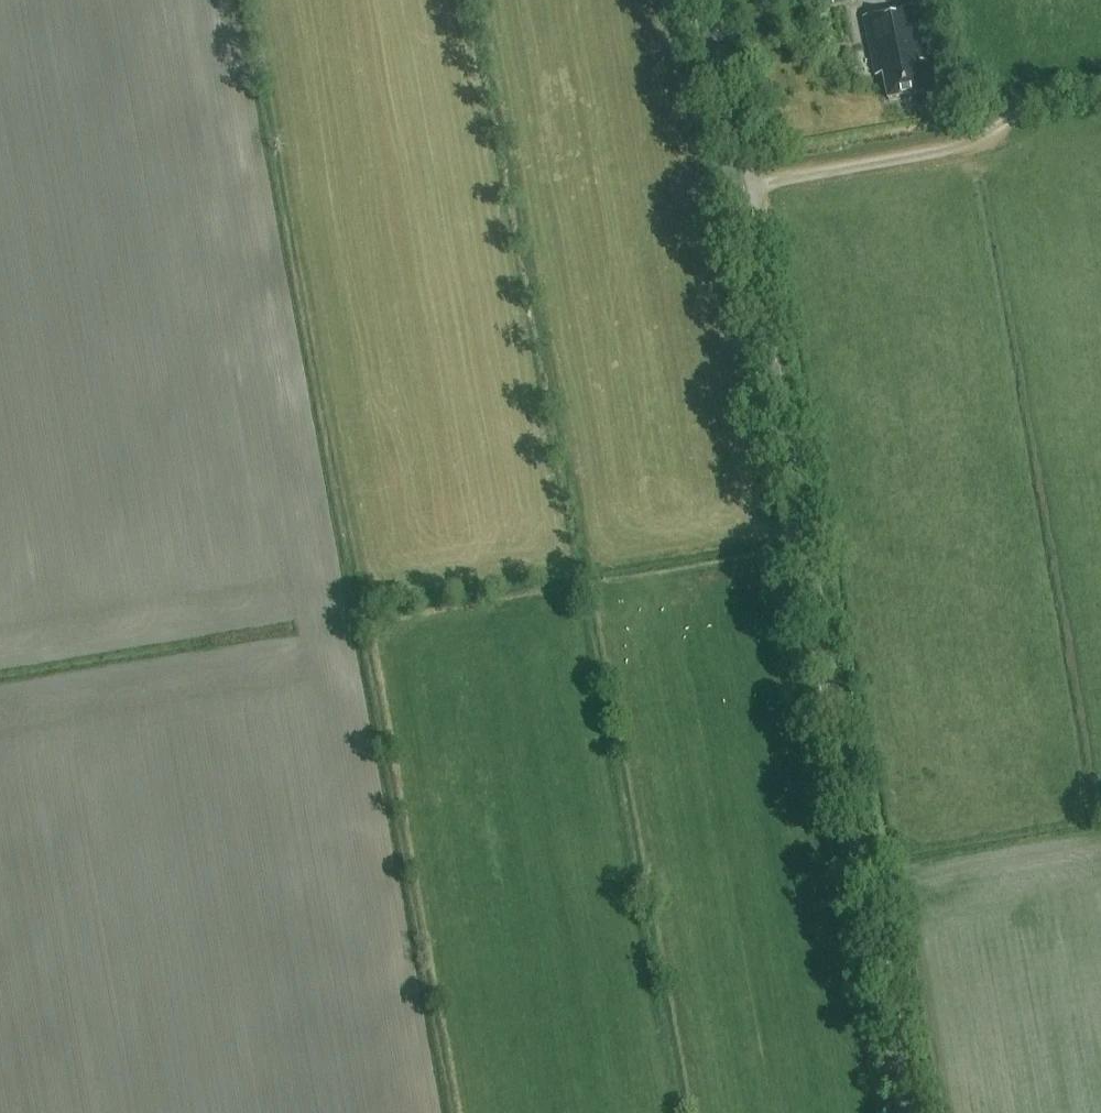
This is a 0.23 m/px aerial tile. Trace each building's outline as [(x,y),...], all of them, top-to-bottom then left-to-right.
[(917,64),(924,63),(913,9),(863,20),(875,78),(882,76),(887,100),(923,93),(917,64)]
